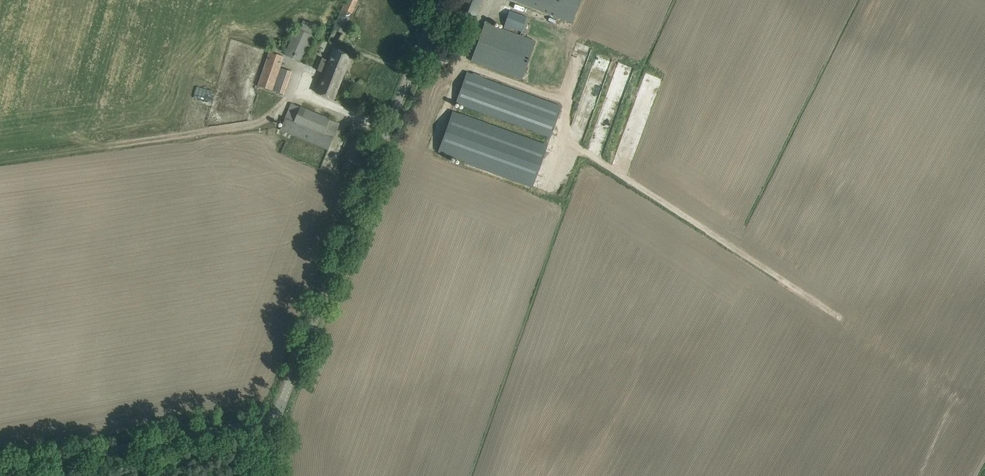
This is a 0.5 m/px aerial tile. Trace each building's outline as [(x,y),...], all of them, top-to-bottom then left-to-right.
[(356,0),(346,0),(333,29),(342,33),(351,13),(356,0)] [(459,11),(474,17),(481,0),(464,0),(459,11)] [(572,23),(581,0),(513,0),(572,23)] [(510,11),(504,25),(510,27),(524,32),(529,18),(510,11)] [(310,34),(313,25),(302,21),(299,29),(295,28),(284,55),(301,62),(307,46),(312,48),(314,41),(310,40),(312,34),(310,34)] [(471,61),(522,79),(536,42),(509,32),(510,27),(504,25),(503,30),(485,23),(471,61)] [(333,47),(328,60),(322,58),(317,70),(323,73),(315,92),(333,99),(351,55),(333,47)] [(257,86),(284,95),(292,72),(280,68),(284,56),(269,51),(257,86)] [(467,72),(456,103),(551,137),(562,107),(467,72)] [(280,130),(328,149),(339,123),(291,103),(280,130)] [(452,112),(438,152),(533,186),(547,146),(452,112)]
